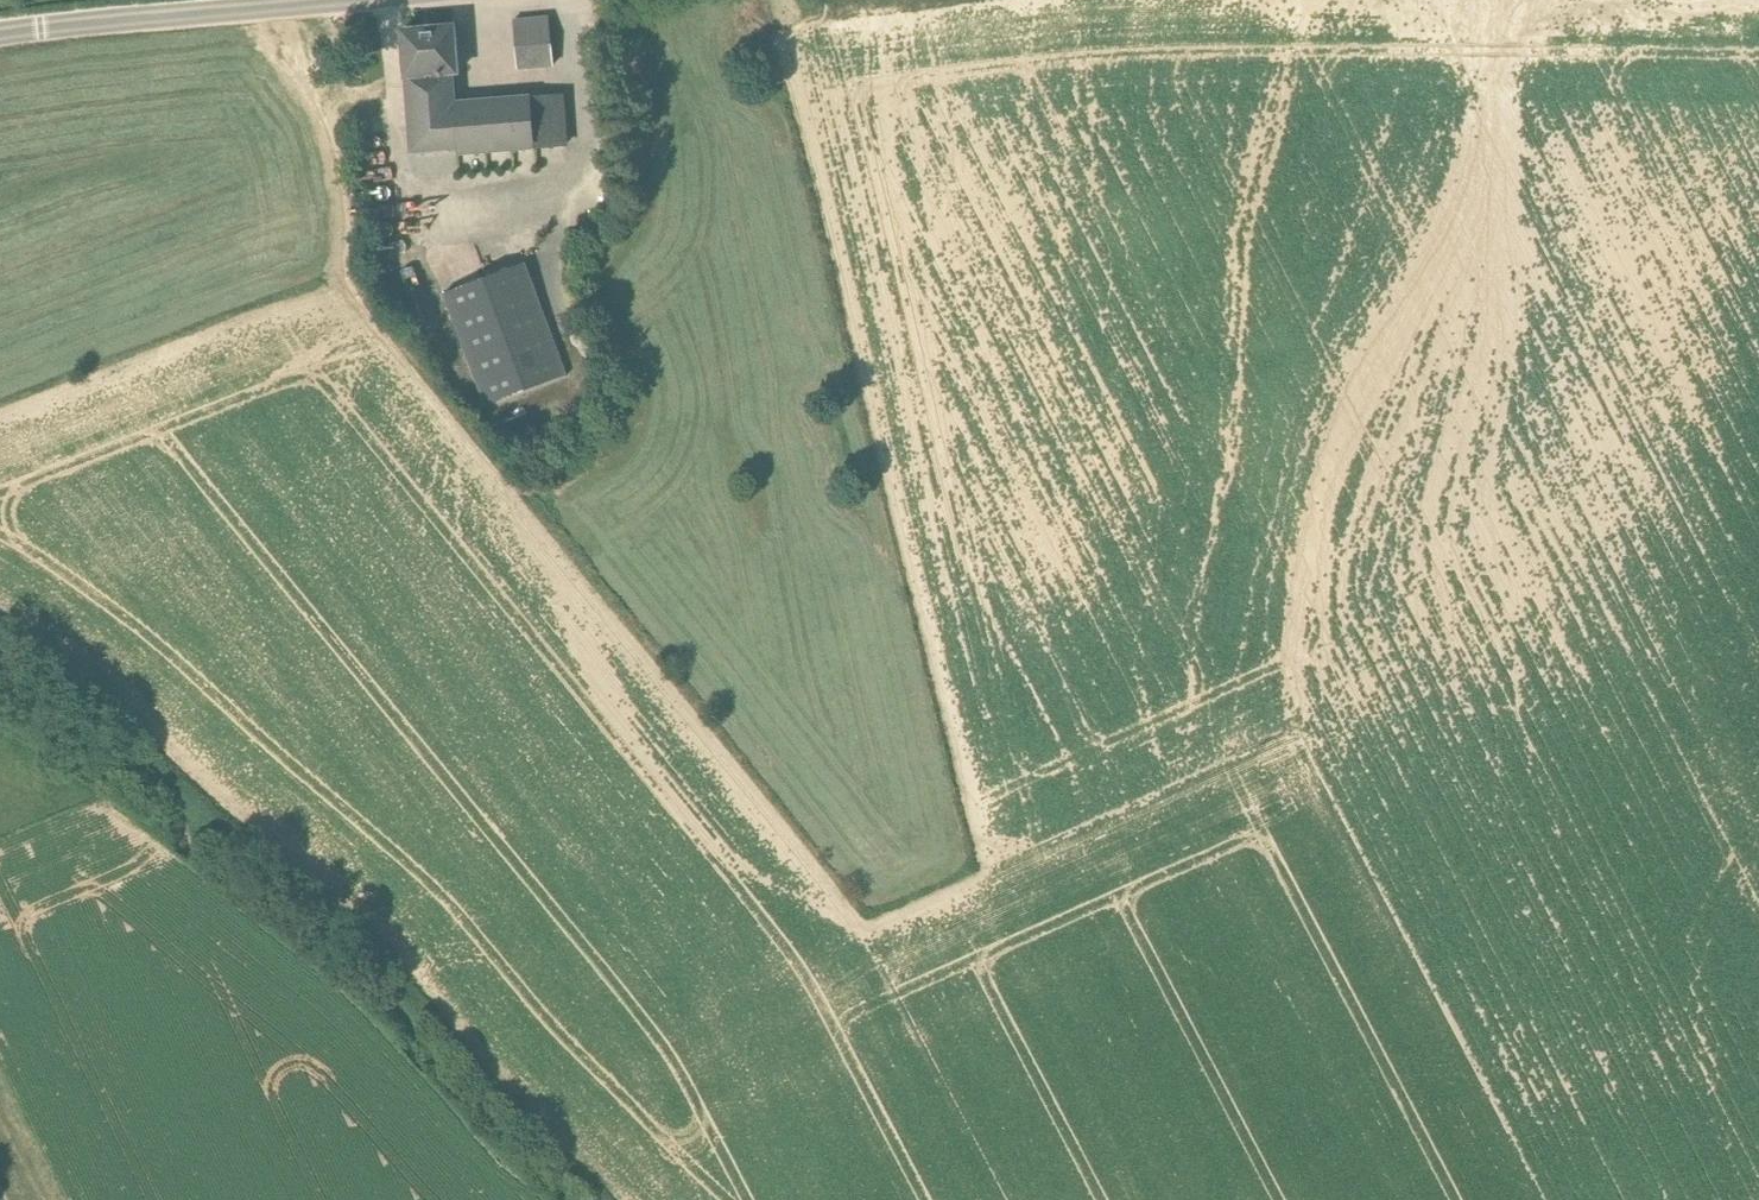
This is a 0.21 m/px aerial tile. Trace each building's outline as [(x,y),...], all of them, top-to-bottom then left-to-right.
[(551,45),(549,18),(513,21),(516,48),(551,45)] [(459,153),(535,147),(531,97),(455,103),(453,74),(458,74),(454,27),(402,31),(412,152),(459,148),(459,153)] [(484,406),(566,376),(524,264),(443,294),(484,406)]
